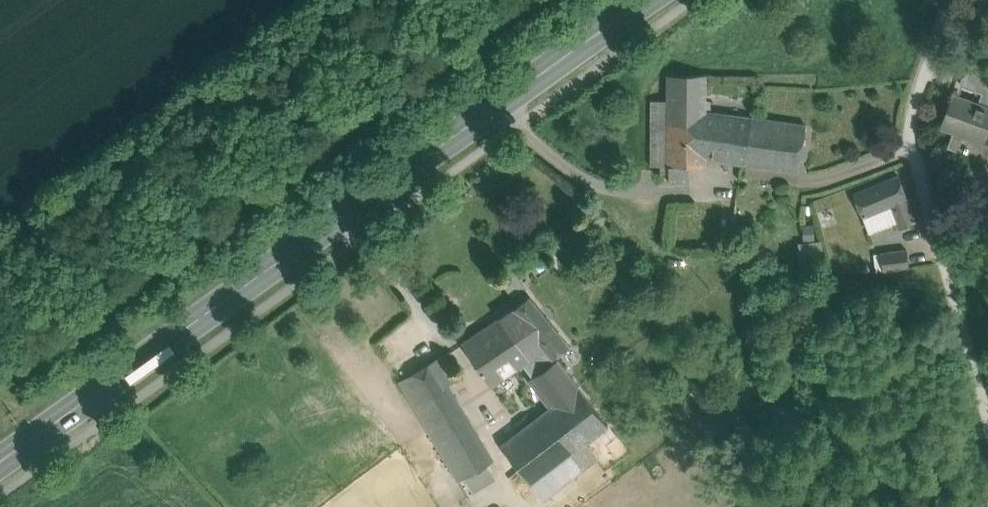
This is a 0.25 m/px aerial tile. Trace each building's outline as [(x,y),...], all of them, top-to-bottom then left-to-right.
[(970,62),(962,83),(987,92),(987,77),(970,62)] [(706,73),(668,74),(668,96),(667,164),(668,164),(669,180),(690,179),(690,163),(706,163),(706,157),(706,109),(710,110),(710,100),(706,100),(706,73)] [(962,83),(958,95),(986,105),(987,100),(987,92),(962,83)] [(953,93),(941,126),(954,130),(949,145),(976,154),(972,165),(983,169),(987,156),(987,100),(986,105),(958,95),(953,93)] [(668,96),(651,95),(651,164),(667,164),(668,96)] [(710,110),(706,109),(706,157),(743,162),(752,116),(710,110)] [(752,116),(743,162),(761,165),(768,118),(752,116)] [(804,124),(768,118),(761,165),(798,170),(804,124)] [(898,175),(854,193),(863,217),(890,206),(908,198),(898,175)] [(908,198),(890,206),(899,228),(917,221),(908,198)] [(907,249),(881,253),(884,271),(909,268),(907,249)] [(568,343),(529,295),(514,307),(546,347),(553,356),(555,355),(568,343)] [(514,307),(463,342),(492,384),(523,363),(546,347),(514,307)] [(546,347),(523,363),(533,376),(558,359),(555,355),(553,356),(546,347)] [(458,377),(444,353),(432,360),(446,384),(458,377)] [(558,359),(533,376),(554,403),(578,385),(558,359)] [(446,384),(432,360),(400,379),(459,478),(485,463),(491,459),(446,384)] [(554,403),(502,443),(504,446),(502,448),(503,449),(505,448),(530,484),(585,442),(608,425),(578,385),(554,403)] [(406,404),(397,388),(388,393),(397,409),(406,404)] [(585,442),(530,484),(542,498),(597,456),(585,442)] [(485,463),(459,478),(467,493),(494,477),(485,463)]
